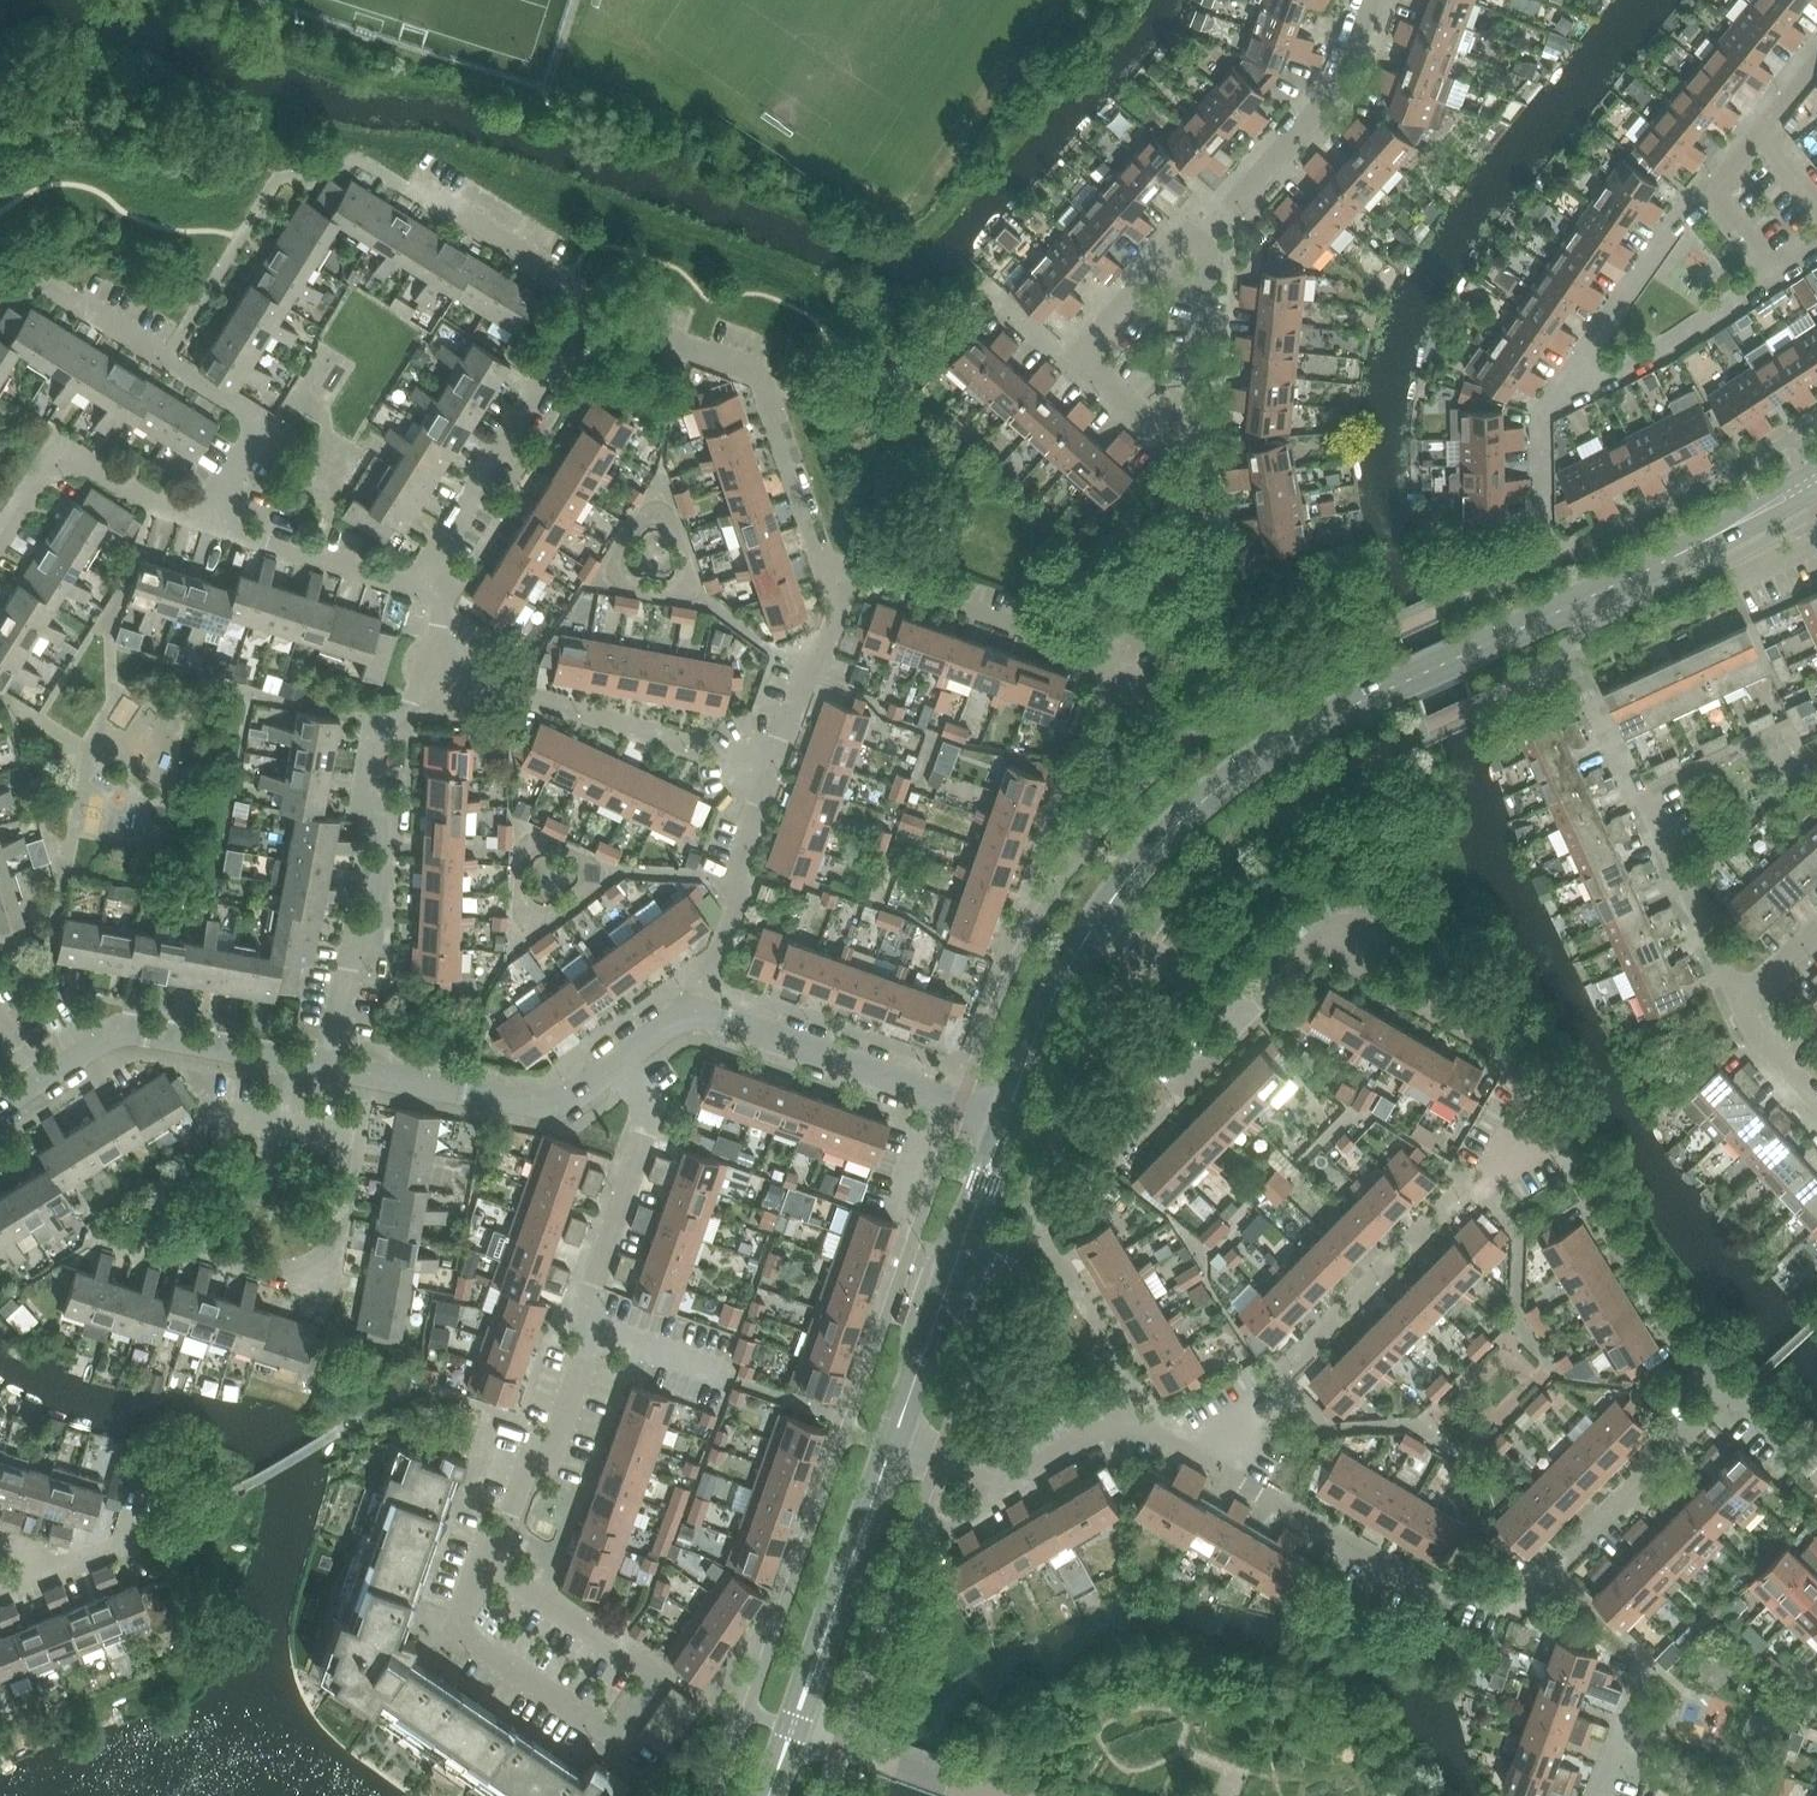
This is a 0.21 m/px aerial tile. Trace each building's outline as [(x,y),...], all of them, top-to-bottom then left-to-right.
[(1262,5),(1301,19),(1306,5),(1325,12),(1329,2),(1324,0),(1263,0),(1262,5)] [(1426,12),(1465,26),(1474,2),(1470,0),(1430,0),(1426,12)] [(1751,3),(1799,42),(1806,34),(1790,21),(1800,9),(1789,0),(1753,0),(1751,3)] [(1800,9),(1807,0),(1789,0),(1800,9)] [(1751,3),(1735,23),(1767,49),(1777,37),(1792,50),(1799,42),(1751,3)] [(1262,5),(1253,29),(1311,51),(1315,41),(1296,34),(1301,19),(1262,5)] [(1402,19),(1398,29),(1456,50),(1467,54),(1476,30),(1465,26),(1426,12),(1421,26),(1402,19)] [(1735,23),(1718,43),(1766,82),(1773,74),(1757,61),(1767,49),(1735,23)] [(1311,51),(1253,29),(1243,55),(1282,69),(1288,54),(1307,61),(1311,51)] [(1413,46),(1408,60),(1447,75),(1456,50),(1398,29),(1394,39),(1413,46)] [(1718,43),(1702,63),(1734,89),(1744,78),(1759,90),(1766,82),(1718,43)] [(1384,68),(1380,78),(1438,99),(1447,75),(1408,60),(1403,75),(1384,68)] [(1702,63),(1685,83),(1733,122),(1740,114),(1724,101),(1734,89),(1702,63)] [(1216,86),(1262,127),(1269,119),(1254,106),(1265,93),(1234,65),(1216,86)] [(1438,99),(1380,78),(1376,88),(1395,95),(1390,110),(1429,125),(1438,99)] [(1685,83),(1669,103),(1701,129),(1711,118),(1726,130),(1733,122),(1685,83)] [(1230,133),(1240,121),(1255,135),(1262,127),(1216,86),(1199,105),(1230,133)] [(1669,103),(1652,123),(1700,162),(1707,154),(1692,141),(1701,129),(1669,103)] [(1181,124),(1227,166),(1235,158),(1219,144),(1230,133),(1199,105),(1181,124)] [(1359,117),(1351,126),(1398,167),(1416,147),(1385,119),(1374,131),(1359,117)] [(1700,162),(1652,123),(1635,144),(1667,171),(1678,158),(1693,170),(1700,162)] [(1183,161),(1183,162),(1194,172),(1205,160),(1220,174),(1227,166),(1181,124),(1164,143),(1164,144),(1183,161)] [(1359,147),(1349,158),(1380,186),(1398,167),(1351,126),(1344,133),(1359,147)] [(1134,153),(1181,195),(1188,187),(1173,173),(1183,162),(1183,161),(1164,144),(1164,143),(1153,133),(1134,153)] [(1117,173),(1148,200),(1158,189),(1173,203),(1181,195),(1134,153),(1117,173)] [(1324,156),(1317,164),(1363,206),(1380,186),(1349,158),(1339,170),(1324,156)] [(1607,181),(1658,217),(1664,208),(1648,196),(1657,183),(1623,159),(1607,181)] [(1325,186),(1315,197),(1346,225),(1363,206),(1317,164),(1310,172),(1325,186)] [(1100,192),(1146,233),(1153,225),(1138,212),(1148,200),(1117,173),(1100,192)] [(330,179),(313,205),(329,216),(345,188),(330,179)] [(351,180),(345,188),(329,216),(338,223),(349,229),(372,193),(351,180)] [(1593,202),(1627,226),(1636,214),(1652,226),(1658,217),(1607,181),(1593,202)] [(1082,211),(1114,239),(1124,228),(1139,241),(1146,233),(1100,192),(1082,211)] [(349,230),(370,243),(393,206),(372,193),(349,230)] [(1289,195),(1282,203),(1329,244),(1346,225),(1315,197),(1304,208),(1289,195)] [(325,243),(338,224),(338,223),(313,205),(303,199),(289,221),(325,243)] [(1578,224),(1628,259),(1635,250),(1618,239),(1627,226),(1593,202),(1578,224)] [(1329,244),(1282,203),(1275,211),(1290,224),(1279,237),(1310,264),(1329,244)] [(370,243),(386,252),(391,256),(414,219),(393,206),(370,243)] [(1065,231),(1111,272),(1119,264),(1103,250),(1114,239),(1082,211),(1065,231)] [(391,256),(397,259),(412,269),(435,232),(414,219),(391,256)] [(276,242),(312,264),(325,243),(289,221),(276,242)] [(1563,245),(1597,269),(1606,256),(1622,268),(1628,259),(1578,224),(1563,245)] [(1065,231),(1048,250),(1079,278),(1089,266),(1104,280),(1111,272),(1065,231)] [(412,269),(427,278),(433,282),(456,245),(435,232),(412,269)] [(299,285),(303,280),(312,264),(276,242),(263,262),(299,285)] [(476,258),(456,245),(433,282),(438,285),(454,295),(476,258)] [(1563,245),(1548,266),(1599,302),(1605,293),(1588,281),(1597,269),(1563,245)] [(1048,250),(1030,269),(1077,311),(1084,303),(1069,289),(1079,278),(1048,250)] [(380,262),(390,269),(397,259),(391,256),(386,252),(380,262)] [(454,295),(484,314),(507,277),(476,258),(454,295)] [(263,262),(250,283),(286,306),(296,291),(299,285),(263,262)] [(390,269),(380,262),(373,273),(384,280),(390,269)] [(1548,266),(1533,287),(1567,311),(1576,299),(1593,311),(1599,302),(1548,266)] [(1077,311),(1030,269),(1012,289),(1043,317),(1054,305),(1070,319),(1077,311)] [(1243,283),(1242,294),(1303,300),(1306,273),(1265,269),(1263,285),(1243,283)] [(507,277),(484,314),(515,333),(538,297),(507,277)] [(1801,277),(1791,283),(1798,293),(1805,289),(1806,283),(1801,277)] [(421,288),(432,295),(438,285),(433,282),(427,278),(421,288)] [(296,291),(306,297),(313,286),(303,280),(299,285),(296,291)] [(273,327),(277,321),(286,306),(250,283),(237,304),(273,327)] [(313,286),(306,297),(316,303),(323,293),(313,286)] [(1533,287),(1518,309),(1569,344),(1575,336),(1559,324),(1567,311),(1533,287)] [(432,295),(421,288),(415,299),(426,306),(432,295)] [(1261,307),(1259,322),(1301,326),(1303,300),(1242,294),(1241,305),(1261,307)] [(261,348),(270,332),(273,327),(237,304),(224,325),(261,348)] [(0,321),(0,338),(8,343),(25,316),(9,306),(0,321)] [(29,357),(52,321),(30,307),(25,316),(8,343),(18,350),(29,357)] [(1518,309),(1503,330),(1537,354),(1546,341),(1563,353),(1569,344),(1518,309)] [(1753,320),(1748,312),(1736,320),(1741,328),(1753,320)] [(50,370),(73,334),(52,321),(29,357),(50,370)] [(270,332),(280,339),(287,328),(277,321),(273,327),(270,332)] [(1237,335),(1236,346),(1298,352),(1301,326),(1259,322),(1258,337),(1237,335)] [(1796,338),(1816,370),(1816,324),(1796,338)] [(261,348),(224,325),(211,346),(248,368),(251,363),(261,348)] [(280,339),(290,345),(297,334),(287,328),(280,339)] [(1503,330),(1488,351),(1539,387),(1545,378),(1529,366),(1537,354),(1503,330)] [(949,366),(969,384),(1011,338),(1003,331),(989,346),(977,335),(949,366)] [(94,347),(73,334),(50,370),(66,380),(71,383),(94,347)] [(5,371),(18,350),(8,343),(0,338),(0,368),(5,371)] [(969,384),(989,401),(1017,370),(1005,360),(1019,345),(1011,338),(969,384)] [(1774,352),(1808,404),(1816,398),(1816,397),(1806,381),(1816,374),(1816,370),(1796,338),(1774,352)] [(463,357),(460,362),(496,385),(509,364),(473,341),(463,357)] [(436,355),(446,361),(453,351),(443,344),(436,355)] [(248,368),(211,346),(198,367),(234,390),(244,374),(248,368)] [(1255,358),(1254,373),(1295,378),(1298,352),(1236,346),(1235,356),(1255,358)] [(115,360),(94,347),(71,383),(77,387),(92,396),(115,360)] [(446,361),(456,368),(460,362),(463,357),(453,351),(446,361)] [(1539,387),(1488,351),(1473,374),(1507,398),(1516,384),(1533,396),(1539,387)] [(1753,366),(1776,401),(1788,393),(1799,410),(1808,404),(1774,352),(1753,366)] [(135,373),(115,360),(92,396),(107,406),(113,409),(135,373)] [(456,368),(447,383),(483,406),(496,385),(460,362),(456,368)] [(244,374),(254,380),(261,369),(251,363),(248,368),(244,374)] [(989,401),(1008,419),(1049,372),(1041,365),(1028,380),(1017,370),(989,401)] [(1753,366),(1731,381),(1765,432),(1774,427),(1763,410),(1776,401),(1753,366)] [(261,369),(254,380),(265,387),(271,376),(261,369)] [(1654,370),(1644,375),(1647,382),(1653,384),(1659,381),(1654,370)] [(1008,419),(1027,436),(1055,405),(1044,395),(1057,380),(1049,372),(1008,419)] [(156,386),(135,373),(113,409),(118,413),(133,422),(156,386)] [(1232,386),(1231,397),(1293,403),(1295,378),(1254,373),(1252,389),(1232,386)] [(66,380),(59,390),(70,397),(77,387),(71,383),(66,380)] [(1483,387),(1465,381),(1462,391),(1480,396),(1483,387)] [(1765,432),(1731,381),(1708,396),(1731,430),(1745,421),(1756,438),(1765,432)] [(437,398),(434,404),(470,427),(483,406),(447,383),(437,398)] [(187,405),(156,386),(133,422),(164,441),(187,405)] [(410,397),(420,403),(427,392),(417,386),(410,397)] [(59,390),(53,400),(64,407),(70,397),(59,390)] [(697,395),(701,405),(712,401),(708,391),(697,395)] [(1459,400),(1477,405),(1480,396),(1462,391),(1459,400)] [(427,392),(420,403),(430,409),(434,404),(437,398),(427,392)] [(743,422),(743,423),(747,421),(737,393),(712,401),(701,405),(693,407),(702,436),(706,435),(706,434),(743,422)] [(1293,403),(1231,397),(1230,408),(1250,410),(1248,426),(1290,431),(1293,403)] [(578,426),(582,428),(583,428),(615,448),(615,449),(618,451),(635,425),(627,421),(618,415),(594,400),(578,426)] [(1027,436),(1047,453),(1088,407),(1080,400),(1067,415),(1055,405),(1027,436)] [(1700,400),(1675,413),(1703,468),(1713,463),(1704,445),(1718,438),(1700,400)] [(421,425),(457,448),(470,427),(434,404),(430,409),(421,425)] [(218,425),(187,405),(164,441),(195,461),(218,425)] [(107,406),(101,416),(112,423),(118,413),(113,409),(107,406)] [(618,415),(627,421),(633,412),(623,406),(618,415)] [(1047,453),(1066,471),(1094,440),(1083,429),(1096,414),(1088,407),(1047,453)] [(1461,411),(1462,438),(1524,437),(1523,426),(1503,427),(1503,410),(1461,411)] [(1675,413),(1652,424),(1671,462),(1685,455),(1694,473),(1703,468),(1675,413)] [(112,423),(101,416),(95,426),(105,433),(112,423)] [(752,449),(743,423),(743,422),(706,434),(706,435),(714,457),(715,462),(752,449)] [(1652,424),(1629,436),(1657,491),(1666,487),(1657,468),(1671,462),(1652,424)] [(411,440),(408,445),(444,468),(457,448),(421,425),(411,440)] [(384,438),(394,445),(401,434),(391,427),(384,438)] [(582,428),(567,452),(600,473),(603,468),(615,449),(615,448),(583,428),(582,428)] [(401,434),(394,445),(404,451),(408,445),(411,440),(401,434)] [(1066,471),(1085,488),(1127,442),(1119,435),(1105,450),(1094,440),(1066,471)] [(1629,436),(1606,448),(1625,485),(1638,478),(1647,496),(1657,491),(1629,436)] [(1462,438),(1462,464),(1504,463),(1504,448),(1524,448),(1524,437),(1462,438)] [(1232,468),(1234,478),(1296,467),(1291,440),(1249,448),(1252,464),(1232,468)] [(1127,442),(1085,488),(1106,506),(1134,475),(1121,464),(1135,449),(1127,442)] [(404,451),(395,466),(431,489),(444,468),(408,445),(404,451)] [(1606,448),(1583,459),(1611,515),(1620,510),(1611,492),(1625,485),(1606,448)] [(724,489),(761,477),(752,449),(715,462),(717,466),(724,489)] [(567,452),(552,477),(585,497),(597,477),(600,473),(567,452)] [(717,466),(715,462),(714,457),(700,461),(703,471),(717,466)] [(1611,515),(1583,459),(1558,472),(1577,509),(1592,502),(1601,520),(1611,515)] [(1462,464),(1463,490),(1525,489),(1525,478),(1504,479),(1504,463),(1462,464)] [(431,489),(395,466),(382,486),(418,510),(431,489)] [(1256,485),(1259,500),(1300,493),(1296,467),(1234,478),(1236,489),(1256,485)] [(603,468),(600,473),(597,477),(609,485),(615,476),(603,468)] [(552,477),(537,501),(569,522),(572,517),(585,497),(552,477)] [(732,512),(733,516),(770,504),(761,477),(724,489),(732,512)] [(627,497),(637,504),(644,493),(633,486),(627,497)] [(418,510),(381,487),(369,507),(353,497),(342,516),(385,542),(395,526),(404,532),(418,510)] [(44,541),(81,564),(106,523),(122,533),(134,515),(91,488),(81,504),(71,498),(44,541)] [(675,492),(679,504),(691,500),(687,488),(675,492)] [(1525,489),(1463,490),(1463,518),(1505,517),(1505,500),(1525,500),(1525,489)] [(1242,519),(1244,529),(1305,518),(1300,493),(1259,500),(1262,515),(1242,519)] [(691,500),(679,504),(682,516),(694,512),(691,500)] [(537,501),(521,526),(554,546),(567,526),(569,522),(537,501)] [(742,544),(779,532),(770,504),(733,516),(735,521),(742,544)] [(1447,506),(1433,506),(1433,518),(1447,518),(1447,506)] [(735,521),(733,516),(732,512),(718,516),(721,526),(735,521)] [(572,517),(569,522),(567,526),(579,534),(584,525),(572,517)] [(1305,518),(1244,529),(1246,540),(1266,536),(1268,552),(1310,545),(1305,518)] [(521,526),(506,550),(539,571),(541,566),(554,546),(521,526)] [(750,566),(752,571),(788,559),(779,532),(742,544),(750,566)] [(44,541),(31,562),(68,585),(71,579),(81,564),(44,541)] [(539,571),(506,550),(491,574),(491,575),(524,595),(536,575),(539,571)] [(584,565),(595,572),(601,561),(590,555),(584,565)] [(257,579),(263,581),(269,583),(277,560),(264,556),(257,579)] [(753,576),(761,599),(797,586),(788,559),(752,571),(753,576)] [(145,606),(151,608),(165,567),(141,560),(127,601),(145,606)] [(31,562),(18,583),(55,605),(64,590),(68,585),(31,562)] [(595,572),(584,565),(577,575),(588,582),(595,572)] [(541,566),(539,571),(536,575),(548,582),(554,574),(541,566)] [(753,576),(752,571),(750,566),(736,571),(739,580),(753,576)] [(188,575),(165,567),(151,608),(158,610),(175,616),(188,575)] [(304,594),(310,596),(316,598),(324,575),(311,571),(304,594)] [(495,612),(504,618),(512,623),(528,597),(524,595),(491,575),(491,574),(488,572),(472,598),(495,612)] [(228,615),(250,622),(263,581),(257,579),(239,573),(234,590),(235,590),(227,614),(228,615)] [(192,621),(198,623),(211,582),(188,575),(175,616),(192,621)] [(704,580),(708,592),(720,588),(716,577),(704,580)] [(64,590),(74,596),(81,585),(71,579),(68,585),(64,590)] [(263,581),(250,622),(274,629),(287,588),(269,583),(263,581)] [(222,631),(228,615),(227,614),(235,590),(234,590),(211,582),(198,623),(204,625),(222,631)] [(18,583),(5,604),(42,626),(45,621),(55,605),(18,583)] [(81,585),(74,596),(85,603),(92,592),(81,585)] [(797,586),(761,599),(770,627),(782,623),(807,614),(797,586)] [(274,629),(297,637),(310,596),(304,594),(287,588),(274,629)] [(1809,627),(1816,623),(1816,593),(1798,602),(1809,627)] [(297,637),(320,644),(333,603),(316,598),(310,596),(297,637)] [(613,608),(625,610),(627,598),(615,596),(613,608)] [(627,598),(625,610),(637,612),(639,600),(627,598)] [(892,657),(893,653),(892,652),(905,616),(906,616),(907,612),(879,602),(870,628),(866,639),(863,647),(892,657)] [(333,603),(320,644),(345,652),(357,611),(333,603)] [(0,612),(0,629),(29,647),(38,632),(42,626),(5,604),(0,612)] [(145,606),(142,618),(154,622),(158,610),(151,608),(145,606)] [(670,618),(682,620),(684,608),(672,606),(670,618)] [(684,608),(682,620),(694,623),(696,610),(684,608)] [(381,619),(357,611),(345,652),(366,659),(360,677),(381,683),(396,635),(378,629),(381,619)] [(504,618),(495,612),(489,621),(499,627),(504,618)] [(893,653),(920,662),(932,626),(906,616),(905,616),(892,652),(893,653)] [(1755,622),(1762,638),(1773,633),(1765,617),(1755,622)] [(142,618),(138,629),(150,633),(154,622),(142,618)] [(38,632),(49,638),(55,627),(45,621),(42,626),(38,632)] [(189,633),(201,637),(204,625),(198,623),(192,621),(189,633)] [(782,623),(770,627),(774,638),(786,633),(782,623)] [(856,635),(866,639),(870,628),(859,624),(856,635)] [(1723,637),(1745,684),(1769,673),(1748,625),(1723,637)] [(920,662),(942,670),(947,672),(959,635),(932,626),(920,662)] [(55,627),(49,638),(59,644),(66,634),(55,627)] [(19,662),(29,647),(0,629),(0,658),(16,668),(19,662)] [(201,637),(189,633),(185,644),(197,648),(201,637)] [(553,681),(582,686),(590,640),(561,634),(560,643),(557,654),(553,681)] [(951,673),(974,681),(987,645),(959,635),(947,672),(951,673)] [(1723,637),(1699,647),(1721,695),(1745,684),(1723,637)] [(582,686),(610,691),(619,645),(590,640),(582,686)] [(547,652),(557,654),(560,643),(549,641),(547,652)] [(610,691),(638,697),(647,650),(619,645),(610,691)] [(996,689),(1001,691),(1014,654),(987,645),(974,681),(996,689)] [(1676,658),(1697,706),(1721,695),(1699,647),(1676,658)] [(186,663),(189,652),(180,649),(177,660),(186,663)] [(202,654),(190,650),(189,652),(186,663),(185,664),(197,668),(202,654)] [(638,697),(667,702),(675,655),(647,650),(638,697)] [(1028,700),(1041,664),(1014,654),(1001,691),(1006,692),(1028,700)] [(1771,659),(1777,670),(1788,666),(1782,654),(1771,659)] [(667,702),(695,707),(704,661),(675,655),(667,702)] [(0,658),(0,688),(2,689),(12,673),(16,668),(0,658)] [(1676,658),(1652,669),(1674,717),(1697,706),(1676,658)] [(704,661),(695,707),(724,712),(729,686),(731,674),(733,666),(704,661)] [(19,662),(16,668),(12,673),(22,680),(29,669),(19,662)] [(1069,674),(1041,664),(1028,700),(1024,714),(1065,728),(1078,692),(1064,687),(1069,674)] [(1788,666),(1777,670),(1782,682),(1793,677),(1788,666)] [(29,669),(22,680),(33,686),(40,675),(29,669)] [(1628,680),(1650,728),(1674,717),(1652,669),(1628,680)] [(951,673),(947,672),(942,670),(937,683),(947,687),(951,673)] [(731,674),(729,686),(740,687),(742,676),(731,674)] [(1650,728),(1628,680),(1603,691),(1625,739),(1650,728)] [(1006,692),(1001,691),(996,689),(992,703),(1001,706),(1006,692)] [(827,699),(817,727),(862,743),(872,715),(864,712),(853,708),(827,699)] [(853,708),(864,712),(867,702),(856,699),(853,708)] [(888,714),(900,718),(904,706),(892,702),(888,714)] [(1786,709),(1791,721),(1802,716),(1797,704),(1786,709)] [(294,729),(293,736),(335,743),(339,719),(297,711),(294,729)] [(1759,717),(1764,728),(1776,723),(1771,712),(1759,717)] [(1517,731),(1529,756),(1567,738),(1556,713),(1517,731)] [(1802,716),(1791,721),(1797,733),(1808,727),(1802,716)] [(1764,728),(1759,717),(1747,722),(1752,734),(1764,728)] [(1567,727),(1571,737),(1582,731),(1577,720),(1569,723),(1567,727)] [(943,733),(966,741),(970,730),(947,721),(943,733)] [(520,765),(547,778),(566,735),(540,722),(528,747),(523,758),(520,765)] [(268,738),(280,740),(282,727),(270,725),(268,738)] [(280,740),(292,742),(293,736),(294,729),(282,727),(280,740)] [(817,727),(808,754),(852,770),(862,743),(817,727)] [(1582,731),(1571,737),(1576,746),(1579,747),(1588,743),(1582,731)] [(1712,739),(1717,750),(1729,744),(1724,733),(1712,739)] [(452,745),(464,746),(464,735),(453,735),(452,745)] [(547,778),(573,790),(593,747),(566,735),(547,778)] [(292,742),(288,760),(330,768),(335,743),(293,736),(292,742)] [(1529,756),(1539,780),(1578,762),(1567,738),(1529,756)] [(1700,744),(1705,755),(1717,750),(1712,739),(1700,744)] [(514,753),(523,758),(528,747),(519,743),(514,753)] [(466,776),(471,777),(472,746),(464,746),(452,745),(425,744),(423,774),(428,774),(466,776)] [(619,759),(593,747),(573,790),(599,802),(619,759)] [(808,754),(798,781),(843,797),(852,770),(808,754)] [(1665,760),(1670,771),(1682,766),(1677,755),(1665,760)] [(934,768),(951,774),(955,764),(938,758),(934,768)] [(599,802),(625,814),(645,771),(619,759),(599,802)] [(285,778),(284,784),(326,792),(330,768),(288,760),(285,778)] [(1670,771),(1665,760),(1653,766),(1658,777),(1670,771)] [(1034,772),(1047,776),(1051,766),(1038,761),(1034,772)] [(1578,762),(1539,780),(1550,803),(1589,786),(1578,762)] [(1010,764),(1001,792),(1037,804),(1047,776),(1034,772),(1010,764)] [(1589,775),(1593,784),(1604,779),(1599,767),(1591,770),(1589,775)] [(938,787),(943,773),(933,769),(928,783),(938,787)] [(671,783),(645,771),(625,814),(651,826),(671,783)] [(259,786),(271,788),(273,775),(261,773),(259,786)] [(895,785),(907,789),(911,778),(899,773),(895,785)] [(466,776),(428,774),(426,802),(465,805),(465,800),(466,776)] [(273,775),(271,788),(283,790),(284,784),(285,778),(273,775)] [(1604,779),(1593,784),(1597,793),(1601,794),(1610,790),(1604,779)] [(798,781),(789,809),(833,824),(843,797),(798,781)] [(698,796),(671,783),(651,826),(678,839),(682,831),(687,820),(698,796)] [(279,809),(296,812),(296,811),(322,816),(322,815),(326,792),(284,784),(283,790),(279,809)] [(891,797),(903,801),(907,789),(895,785),(891,797)] [(1550,803),(1561,827),(1600,809),(1589,786),(1550,803)] [(1,805),(13,802),(9,790),(0,792),(0,802),(1,805)] [(1001,792),(993,814),(991,819),(1027,832),(1037,804),(1001,792)] [(479,800),(465,800),(465,805),(464,810),(479,810),(479,800)] [(464,810),(465,805),(426,802),(425,831),(463,833),(464,810)] [(789,809),(779,836),(824,852),(833,824),(789,809)] [(976,819),(989,824),(991,819),(993,814),(979,809),(976,819)] [(1600,809),(1561,827),(1572,851),(1611,833),(1600,809)] [(296,812),(292,835),(334,843),(335,837),(339,818),(322,815),(322,816),(296,811),(296,812)] [(900,824),(911,828),(916,816),(904,812),(900,824)] [(1611,822),(1615,831),(1626,826),(1620,814),(1612,818),(1611,822)] [(911,828),(923,832),(927,820),(916,816),(911,828)] [(542,828),(553,833),(558,822),(547,817),(542,828)] [(989,824),(981,846),(1018,859),(1027,832),(991,819),(989,824)] [(687,820),(682,831),(692,835),(696,825),(687,820)] [(558,822),(553,833),(564,838),(569,827),(558,822)] [(499,835),(511,836),(512,823),(499,823),(499,835)] [(1805,834),(1816,847),(1816,823),(1805,834)] [(1626,826),(1615,831),(1619,840),(1623,841),(1631,838),(1626,826)] [(876,839),(888,844),(892,832),(880,828),(876,839)] [(463,833),(425,831),(423,860),(461,862),(462,857),(463,833)] [(1611,833),(1572,851),(1583,874),(1621,856),(1611,833)] [(1805,834),(1786,851),(1814,883),(1816,880),(1816,847),(1805,834)] [(292,835),(287,859),(330,867),(333,849),(334,843),(292,835)] [(511,836),(499,835),(498,847),(510,848),(511,836)] [(824,852),(779,836),(769,864),(795,873),(806,877),(814,880),(824,852)] [(11,840),(15,852),(27,849),(23,837),(11,840)] [(333,849),(345,852),(347,839),(335,837),(334,843),(333,849)] [(347,839),(345,852),(357,854),(359,841),(347,839)] [(888,844),(876,839),(872,851),(884,855),(888,844)] [(11,840),(0,843),(2,850),(4,856),(15,852),(11,840)] [(594,852),(605,857),(610,846),(599,841),(594,852)] [(605,857),(616,862),(621,851),(610,846),(605,857)] [(974,869),(972,873),(1008,886),(1018,859),(981,846),(974,869)] [(0,850),(0,876),(9,873),(4,856),(2,850),(0,850)] [(1814,883),(1786,851),(1767,868),(1795,900),(1814,883)] [(1583,874),(1594,898),(1632,880),(1621,856),(1583,874)] [(462,857),(461,862),(461,867),(476,868),(476,858),(462,857)] [(287,859),(283,884),(325,891),(326,885),(330,867),(287,859)] [(461,862),(423,860),(421,889),(460,891),(461,867),(461,862)] [(1632,869),(1636,878),(1648,873),(1642,861),(1634,865),(1632,869)] [(957,873),(971,878),(972,873),(974,869),(960,864),(957,873)] [(1767,868),(1747,886),(1776,917),(1795,900),(1767,868)] [(0,876),(0,901),(16,897),(9,873),(0,876)] [(806,877),(795,873),(791,883),(802,887),(806,877)] [(971,878),(962,901),(999,913),(1008,886),(972,873),(971,878)] [(1648,873),(1636,878),(1641,887),(1645,889),(1653,885),(1648,873)] [(1632,880),(1594,898),(1605,921),(1643,904),(1632,880)] [(758,897),(775,903),(780,888),(763,882),(758,897)] [(283,884),(279,908),(321,915),(324,898),(325,891),(283,884)] [(615,884),(605,892),(613,902),(623,894),(615,884)] [(324,898),(336,900),(338,887),(326,885),(325,891),(324,898)] [(686,893),(694,903),(703,896),(696,886),(686,893)] [(1776,917),(1747,886),(1727,904),(1755,936),(1776,917)] [(336,900),(348,902),(350,889),(338,887),(336,900)] [(421,889),(420,918),(458,920),(459,915),(460,891),(421,889)] [(822,902),(834,907),(838,895),(826,891),(822,902)] [(663,910),(686,941),(709,924),(694,903),(686,893),(663,910)] [(0,901),(0,928),(23,921),(16,897),(0,901)] [(999,913),(962,901),(953,929),(977,937),(989,941),(999,913)] [(1643,904),(1605,921),(1615,945),(1654,927),(1643,904)] [(1658,925),(1669,920),(1678,916),(1672,905),(1656,912),(1654,916),(1658,925)] [(274,932),(316,940),(321,915),(279,908),(274,932)] [(639,927),(662,958),(686,941),(663,910),(643,924),(639,927)] [(876,922),(888,926),(892,914),(881,910),(876,922)] [(156,923),(169,925),(171,913),(158,911),(156,923)] [(627,919),(635,930),(639,927),(643,924),(635,913),(627,919)] [(892,914),(888,926),(900,930),(904,918),(892,914)] [(1779,921),(1787,930),(1797,921),(1791,915),(1786,914),(1779,921)] [(459,915),(458,920),(458,925),(472,925),(473,915),(459,915)] [(493,928),(506,929),(506,916),(494,915),(493,928)] [(57,960),(93,967),(101,925),(64,918),(57,960)] [(420,918),(418,946),(457,948),(458,925),(458,920),(420,918)] [(204,932),(217,934),(219,922),(207,920),(204,932)] [(1669,920),(1658,925),(1662,934),(1666,936),(1675,932),(1669,920)] [(0,928),(0,948),(29,939),(23,921),(0,928)] [(1787,930),(1779,921),(1771,928),(1771,932),(1777,939),(1787,930)] [(169,925),(156,923),(154,935),(160,936),(167,937),(169,925)] [(129,974),(136,931),(101,925),(93,967),(129,974)] [(616,944),(639,976),(662,958),(639,927),(635,930),(616,944)] [(777,982),(779,978),(778,978),(791,941),(792,941),(793,937),(764,927),(762,935),(758,946),(749,972),(777,982)] [(1615,945),(1626,969),(1665,951),(1654,927),(1615,945)] [(949,940),(973,948),(977,937),(953,929),(949,940)] [(154,935),(136,931),(129,974),(153,978),(160,936),(154,935)] [(217,934),(204,932),(202,944),(209,945),(215,946),(217,934)] [(316,940),(274,932),(270,956),(300,963),(311,965),(316,940)] [(541,939),(548,949),(558,942),(551,932),(541,939)] [(748,943),(758,946),(762,935),(752,932),(748,943)] [(153,978),(177,983),(185,940),(167,937),(160,936),(153,978)] [(977,937),(973,948),(985,952),(989,941),(977,937)] [(548,949),(541,939),(531,947),(538,957),(548,949)] [(177,983),(201,987),(209,945),(202,944),(185,940),(177,983)] [(779,978),(805,987),(818,951),(792,941),(791,941),(778,978),(779,978)] [(593,962),(616,993),(639,976),(616,944),(597,959),(593,962)] [(201,987),(225,991),(233,949),(215,946),(209,945),(201,987)] [(418,946),(414,945),(412,976),(439,977),(451,978),(459,978),(461,948),(457,948),(418,946)] [(841,959),(845,960),(850,962),(855,948),(845,945),(841,959)] [(580,953),(589,965),(593,962),(597,959),(588,947),(580,953)] [(233,949),(225,991),(247,995),(253,953),(233,949)] [(805,987),(833,997),(845,960),(841,959),(818,951),(805,987)] [(1665,951),(1626,969),(1637,992),(1676,974),(1665,951)] [(275,1001),(276,990),(294,994),(300,963),(270,956),(253,953),(247,995),(275,1001)] [(1676,963),(1680,973),(1691,967),(1686,956),(1678,959),(1676,963)] [(833,997),(860,1006),(873,970),(850,962),(845,960),(833,997)] [(570,979),(593,1010),(616,993),(593,962),(589,965),(570,979)] [(895,978),(900,979),(905,981),(909,968),(900,964),(895,978)] [(1691,967),(1680,973),(1684,982),(1688,983),(1696,979),(1691,967)] [(860,1006),(887,1016),(900,979),(895,978),(873,970),(860,1006)] [(1676,974),(1637,992),(1649,1017),(1687,999),(1676,974)] [(451,978),(439,977),(439,988),(450,988),(451,978)] [(551,993),(547,996),(570,1027),(593,1010),(570,979),(551,993)] [(887,1016),(914,1025),(927,989),(905,981),(900,979),(887,1016)] [(534,987),(543,999),(547,996),(551,993),(542,981),(534,987)] [(1310,991),(1293,1020),(1309,1030),(1314,1021),(1336,1034),(1356,1001),(1330,986),(1323,999),(1310,991)] [(927,989),(914,1025),(942,1035),(951,1011),(955,999),(927,989)] [(543,999),(524,1013),(523,1013),(546,1044),(547,1044),(570,1027),(547,996),(543,999)] [(955,999),(951,1011),(962,1015),(966,1003),(955,999)] [(1357,1046),(1361,1049),(1381,1015),(1356,1001),(1336,1034),(1357,1046)] [(523,1013),(524,1013),(521,1009),(497,1027),(502,1034),(509,1043),(525,1065),(549,1047),(547,1044),(546,1044),(523,1013)] [(1366,1051),(1386,1063),(1406,1030),(1381,1015),(1361,1049),(1366,1051)] [(1407,1075),(1411,1078),(1431,1045),(1406,1030),(1386,1063),(1407,1075)] [(509,1043),(502,1034),(493,1040),(500,1049),(509,1043)] [(1263,1050),(1272,1059),(1280,1051),(1271,1042),(1263,1050)] [(1415,1080),(1435,1092),(1436,1093),(1456,1059),(1455,1059),(1431,1045),(1411,1078),(1415,1080)] [(1366,1051),(1361,1049),(1357,1046),(1350,1058),(1358,1063),(1366,1051)] [(1272,1059),(1263,1050),(1242,1071),(1270,1098),(1291,1077),(1272,1059)] [(1436,1093),(1435,1092),(1433,1096),(1459,1111),(1463,1104),(1469,1094),(1483,1070),(1457,1055),(1455,1059),(1456,1059),(1436,1093)] [(699,1105),(725,1114),(740,1071),(714,1062),(699,1105)] [(1735,1077),(1742,1084),(1751,1076),(1742,1066),(1736,1072),(1735,1077)] [(1689,1096),(1708,1116),(1739,1087),(1720,1067),(1689,1096)] [(725,1114),(749,1122),(764,1079),(740,1071),(725,1114)] [(1242,1071),(1222,1092),(1250,1119),(1253,1115),(1270,1098),(1242,1071)] [(143,1085),(165,1122),(187,1108),(178,1093),(170,1080),(164,1072),(143,1085)] [(1415,1080),(1411,1078),(1407,1075),(1400,1088),(1408,1093),(1415,1080)] [(170,1080),(178,1093),(185,1088),(177,1076),(170,1080)] [(1751,1076),(1742,1084),(1749,1092),(1753,1092),(1760,1085),(1751,1076)] [(749,1122),(774,1131),(789,1088),(764,1079),(749,1122)] [(143,1085),(122,1098),(144,1135),(165,1122),(143,1085)] [(1360,1095),(1371,1102),(1377,1091),(1366,1085),(1360,1095)] [(1708,1116),(1725,1135),(1756,1106),(1739,1087),(1708,1116)] [(83,1094),(89,1104),(100,1098),(94,1088),(83,1094)] [(178,1093),(187,1108),(195,1103),(185,1088),(178,1093)] [(774,1131),(798,1140),(813,1097),(789,1088),(774,1131)] [(1229,1139),(1246,1122),(1250,1119),(1222,1092),(1202,1112),(1229,1139)] [(1469,1094),(1463,1104),(1473,1109),(1478,1099),(1469,1094)] [(1371,1102),(1360,1095),(1354,1106),(1365,1112),(1371,1102)] [(798,1140),(823,1148),(838,1105),(813,1097),(798,1140)] [(100,1098),(89,1104),(96,1115),(101,1111),(106,1108),(100,1098)] [(122,1098),(106,1108),(101,1111),(124,1148),(144,1135),(122,1098)] [(1777,1122),(1786,1114),(1777,1104),(1771,1110),(1770,1115),(1777,1122)] [(823,1148),(847,1157),(862,1114),(838,1105),(823,1148)] [(1725,1135),(1743,1154),(1774,1125),(1756,1106),(1725,1135)] [(391,1145),(433,1153),(439,1116),(397,1109),(391,1145)] [(96,1115),(80,1124),(103,1161),(124,1148),(101,1111),(96,1115)] [(1202,1112),(1181,1133),(1209,1160),(1213,1156),(1229,1139),(1202,1112)] [(41,1120),(47,1131),(58,1124),(52,1114),(41,1120)] [(862,1114),(847,1157),(873,1166),(888,1123),(862,1114)] [(1784,1130),(1788,1130),(1795,1123),(1786,1114),(1777,1122),(1784,1130)] [(1253,1115),(1250,1119),(1246,1122),(1256,1132),(1263,1125),(1253,1115)] [(58,1124),(47,1131),(54,1141),(59,1137),(65,1134),(58,1124)] [(59,1137),(82,1174),(103,1161),(80,1124),(65,1134),(59,1137)] [(1743,1154),(1760,1173),(1792,1144),(1774,1125),(1743,1154)] [(697,1146),(701,1134),(690,1130),(686,1142),(697,1146)] [(1181,1133),(1161,1153),(1189,1180),(1206,1163),(1209,1160),(1181,1133)] [(1338,1142),(1347,1151),(1355,1142),(1346,1133),(1338,1142)] [(543,1135),(534,1161),(577,1176),(586,1150),(543,1135)] [(59,1137),(54,1141),(38,1151),(47,1166),(48,1165),(61,1187),(62,1186),(82,1174),(59,1137)] [(1813,1160),(1816,1156),(1816,1147),(1813,1142),(1806,1148),(1806,1153),(1813,1160)] [(725,1143),(721,1154),(735,1159),(739,1148),(725,1143)] [(1760,1173),(1778,1192),(1809,1163),(1792,1144),(1760,1173)] [(391,1145),(384,1180),(426,1188),(433,1153),(391,1145)] [(1409,1153),(1418,1162),(1425,1154),(1417,1146),(1409,1153)] [(1382,1169),(1385,1172),(1386,1172),(1413,1199),(1412,1199),(1416,1202),(1437,1181),(1418,1162),(1409,1153),(1403,1148),(1382,1169)] [(727,1164),(684,1149),(679,1163),(656,1155),(652,1166),(675,1175),(718,1190),(727,1164)] [(1189,1180),(1161,1153),(1141,1174),(1150,1184),(1168,1202),(1189,1180)] [(1223,1166),(1213,1156),(1209,1160),(1206,1163),(1216,1173),(1223,1166)] [(534,1161),(526,1185),(569,1200),(577,1176),(534,1161)] [(1809,1163),(1778,1192),(1796,1211),(1816,1192),(1816,1172),(1809,1163)] [(47,1166),(27,1178),(50,1214),(55,1211),(71,1201),(62,1186),(61,1187),(48,1165),(47,1166)] [(675,1175),(652,1166),(648,1178),(671,1186),(666,1199),(709,1214),(718,1190),(675,1175)] [(589,1167),(585,1178),(600,1184),(604,1172),(589,1167)] [(1268,1178),(1277,1186),(1286,1178),(1277,1169),(1268,1178)] [(1393,1219),(1412,1199),(1413,1199),(1386,1172),(1385,1172),(1369,1189),(1365,1192),(1393,1219)] [(1150,1184),(1141,1174),(1133,1183),(1142,1192),(1150,1184)] [(27,1178),(6,1191),(29,1227),(44,1218),(50,1214),(27,1178)] [(600,1184),(585,1178),(581,1190),(596,1196),(600,1184)] [(1260,1186),(1269,1195),(1277,1186),(1268,1178),(1260,1186)] [(1286,1178),(1277,1186),(1286,1195),(1294,1186),(1286,1178)] [(1352,1186),(1362,1196),(1365,1192),(1369,1189),(1359,1179),(1352,1186)] [(384,1180),(380,1205),(422,1212),(423,1206),(426,1188),(384,1180)] [(517,1210),(560,1225),(569,1200),(526,1185),(517,1210)] [(1286,1195),(1277,1186),(1269,1195),(1277,1204),(1286,1195)] [(0,1195),(0,1227),(8,1240),(14,1237),(29,1227),(6,1191),(0,1195)] [(1362,1196),(1345,1213),(1373,1240),(1393,1219),(1365,1192),(1362,1196)] [(1813,1230),(1816,1227),(1816,1192),(1796,1211),(1813,1230)] [(709,1214),(666,1199),(662,1212),(639,1204),(635,1215),(701,1239),(709,1214)] [(380,1205),(375,1229),(418,1236),(421,1218),(422,1212),(380,1205)] [(421,1218),(432,1221),(435,1208),(423,1206),(422,1212),(421,1218)] [(842,1233),(885,1248),(894,1223),(851,1207),(842,1233)] [(435,1208),(432,1221),(444,1223),(447,1210),(435,1208)] [(517,1210),(508,1234),(551,1249),(560,1225),(517,1210)] [(1077,1242),(1093,1268),(1126,1248),(1103,1210),(1082,1223),(1090,1235),(1077,1242)] [(44,1218),(51,1228),(62,1221),(55,1211),(50,1214),(44,1218)] [(1345,1213),(1325,1233),(1352,1260),(1373,1240),(1345,1213)] [(649,1248),(692,1263),(701,1239),(635,1215),(630,1227),(653,1236),(649,1248)] [(568,1227),(583,1233),(587,1221),(572,1216),(568,1227)] [(1452,1239),(1455,1242),(1456,1241),(1483,1268),(1483,1269),(1486,1272),(1507,1250),(1501,1244),(1493,1236),(1474,1217),(1452,1239)] [(62,1221),(51,1228),(57,1238),(68,1232),(62,1221)] [(1542,1247),(1558,1272),(1598,1248),(1583,1222),(1559,1237),(1550,1243),(1542,1247)] [(0,1227),(0,1246),(3,1244),(8,1240),(0,1227)] [(583,1233),(568,1227),(563,1239),(579,1245),(583,1233)] [(1544,1234),(1550,1243),(1559,1237),(1554,1228),(1544,1234)] [(375,1229),(371,1253),(413,1261),(414,1254),(418,1236),(375,1229)] [(1493,1236),(1501,1244),(1509,1237),(1501,1229),(1493,1236)] [(834,1258),(877,1273),(885,1248),(842,1233),(834,1258)] [(1325,1233),(1305,1254),(1332,1281),(1352,1260),(1325,1233)] [(508,1234),(500,1259),(543,1274),(551,1249),(508,1234)] [(3,1244),(9,1254),(20,1247),(14,1237),(8,1240),(3,1244)] [(1455,1242),(1436,1262),(1473,1299),(1477,1295),(1467,1285),(1483,1269),(1483,1268),(1456,1241),(1455,1242)] [(20,1247),(9,1254),(16,1264),(26,1257),(20,1247)] [(692,1263),(649,1248),(645,1261),(622,1253),(617,1265),(683,1288),(692,1263)] [(1126,1248),(1093,1268),(1108,1293),(1141,1272),(1138,1268),(1126,1248)] [(1225,1256),(1234,1265),(1243,1256),(1234,1248),(1225,1256)] [(1558,1272),(1573,1297),(1613,1272),(1598,1248),(1558,1272)] [(97,1263),(110,1267),(113,1255),(101,1251),(97,1263)] [(371,1253),(367,1277),(409,1285),(412,1267),(413,1261),(371,1253)] [(412,1267),(424,1269),(426,1256),(414,1254),(413,1261),(412,1267)] [(1288,1271),(1284,1274),(1312,1301),(1332,1281),(1305,1254),(1288,1271)] [(426,1256),(424,1269),(436,1271),(438,1259),(426,1256)] [(825,1282),(868,1297),(877,1273),(834,1258),(825,1282)] [(491,1284),(502,1288),(502,1287),(534,1299),(534,1298),(543,1274),(500,1259),(491,1284)] [(1138,1268),(1141,1272),(1143,1277),(1156,1269),(1150,1261),(1138,1268)] [(1271,1268),(1281,1278),(1284,1274),(1288,1271),(1278,1261),(1271,1268)] [(1436,1262),(1415,1282),(1443,1309),(1460,1292),(1470,1302),(1473,1299),(1436,1262)] [(110,1267),(97,1263),(94,1274),(100,1276),(106,1278),(110,1267)] [(196,1276),(208,1280),(212,1268),(200,1264),(196,1276)] [(1187,1271),(1194,1281),(1204,1275),(1198,1264),(1187,1271)] [(550,1277),(566,1282),(570,1270),(554,1265),(550,1277)] [(683,1288),(617,1265),(613,1276),(636,1284),(631,1298),(674,1313),(683,1288)] [(144,1278),(156,1282),(160,1270),(148,1266),(144,1278)] [(63,1310),(87,1317),(100,1276),(94,1274),(76,1269),(63,1310)] [(1194,1281),(1187,1271),(1177,1277),(1184,1288),(1194,1281)] [(1141,1272),(1108,1293),(1123,1317),(1156,1297),(1143,1277),(1141,1272)] [(1573,1297),(1588,1322),(1628,1297),(1613,1272),(1573,1297)] [(1281,1278),(1265,1294),(1264,1295),(1292,1322),(1292,1321),(1312,1301),(1284,1274),(1281,1278)] [(87,1317),(110,1325),(123,1284),(106,1278),(100,1276),(87,1317)] [(192,1287),(198,1289),(205,1291),(208,1280),(196,1276),(192,1287)] [(367,1277),(362,1303),(404,1311),(409,1285),(367,1277)] [(566,1282),(550,1277),(546,1288),(562,1294),(566,1282)] [(156,1282),(144,1278),(140,1289),(147,1291),(153,1293),(156,1282)] [(243,1291),(255,1295),(259,1283),(246,1279),(243,1291)] [(163,1323),(185,1330),(198,1289),(192,1287),(174,1282),(169,1298),(170,1298),(162,1323),(163,1323)] [(825,1282),(816,1307),(859,1322),(868,1297),(825,1282)] [(1395,1303),(1423,1330),(1443,1309),(1415,1282),(1395,1303)] [(110,1325),(134,1332),(147,1291),(140,1289),(123,1284),(110,1325)] [(502,1288),(493,1312),(536,1327),(545,1302),(534,1298),(534,1299),(502,1287),(502,1288)] [(185,1330),(209,1338),(222,1297),(205,1291),(198,1289),(185,1330)] [(158,1340),(163,1323),(162,1323),(170,1298),(169,1298),(153,1293),(147,1291),(134,1332),(158,1340)] [(239,1302),(245,1304),(251,1306),(255,1295),(243,1291),(239,1302)] [(1264,1295),(1265,1294),(1262,1291),(1240,1313),(1246,1319),(1254,1327),(1274,1346),(1295,1324),(1292,1321),(1292,1322),(1264,1295)] [(209,1338),(232,1345),(245,1304),(239,1302),(222,1297),(209,1338)] [(1123,1317),(1138,1342),(1171,1322),(1168,1317),(1156,1297),(1123,1317)] [(1588,1322),(1603,1346),(1643,1321),(1628,1297),(1588,1322)] [(398,1343),(404,1311),(362,1303),(358,1326),(368,1328),(366,1337),(398,1343)] [(1395,1303),(1375,1323),(1402,1350),(1423,1330),(1395,1303)] [(232,1345),(256,1352),(269,1311),(251,1306),(245,1304),(232,1345)] [(1526,1311),(1532,1322),(1543,1315),(1536,1305),(1526,1311)] [(816,1307),(808,1331),(851,1347),(859,1322),(816,1307)] [(1168,1317),(1171,1322),(1173,1326),(1186,1319),(1180,1310),(1168,1317)] [(256,1352),(280,1360),(293,1319),(269,1312),(256,1352)] [(493,1312),(485,1337),(528,1352),(536,1327),(493,1312)] [(1532,1322),(1539,1332),(1549,1326),(1543,1315),(1532,1322)] [(293,1319),(280,1360),(312,1370),(322,1339),(313,1337),(316,1327),(293,1319)] [(1254,1327),(1246,1319),(1239,1326),(1247,1335),(1254,1327)] [(1643,1321),(1603,1346),(1619,1371),(1626,1367),(1636,1361),(1659,1346),(1643,1321)] [(1138,1342),(1152,1366),(1153,1367),(1186,1346),(1185,1346),(1173,1326),(1171,1322),(1138,1342)] [(1375,1323),(1355,1344),(1392,1381),(1396,1377),(1386,1367),(1402,1350),(1375,1323)] [(808,1331),(799,1356),(842,1371),(851,1347),(808,1331)] [(1475,1341),(1484,1350),(1493,1341),(1484,1332),(1475,1341)] [(746,1364),(754,1341),(740,1336),(732,1359),(742,1362),(746,1364)] [(485,1337),(476,1361),(519,1377),(528,1352),(485,1337)] [(1484,1350),(1475,1341),(1466,1350),(1475,1358),(1484,1350)] [(1153,1367),(1152,1366),(1149,1368),(1164,1394),(1188,1380),(1197,1374),(1205,1370),(1189,1344),(1185,1346),(1186,1346),(1153,1367)] [(1355,1344),(1335,1364),(1334,1364),(1362,1391),(1379,1374),(1389,1384),(1392,1381),(1355,1344)] [(1566,1354),(1556,1361),(1562,1371),(1573,1365),(1566,1354)] [(842,1371),(799,1356),(790,1382),(833,1397),(842,1371)] [(519,1377),(476,1361),(467,1387),(510,1402),(519,1377)] [(1334,1364),(1335,1364),(1332,1361),(1311,1382),(1330,1401),(1338,1409),(1344,1415),(1365,1394),(1362,1391),(1334,1364)] [(1626,1367),(1631,1376),(1641,1370),(1636,1361),(1626,1367)] [(750,1378),(754,1366),(746,1364),(742,1362),(738,1373),(750,1378)] [(439,1369),(424,1367),(422,1379),(437,1382),(439,1369)] [(1443,1373),(1434,1382),(1443,1391),(1452,1382),(1443,1373)] [(1197,1374),(1188,1380),(1193,1389),(1203,1383),(1197,1374)] [(1426,1391),(1435,1399),(1443,1391),(1434,1382),(1426,1391)] [(632,1385),(623,1411),(666,1426),(675,1400),(632,1385)] [(734,1387),(729,1401),(741,1405),(745,1392),(734,1387)] [(1535,1400),(1544,1409),(1553,1401),(1544,1392),(1535,1400)] [(1623,1405),(1632,1413),(1639,1406),(1631,1398),(1623,1405)] [(1596,1420),(1630,1453),(1651,1432),(1632,1413),(1623,1405),(1617,1399),(1596,1420)] [(1535,1400),(1527,1409),(1536,1418),(1544,1409),(1535,1400)] [(1322,1409),(1331,1417),(1338,1409),(1330,1401),(1322,1409)] [(623,1411),(615,1435),(658,1450),(666,1426),(623,1411)] [(779,1413),(770,1439),(813,1454),(822,1428),(779,1413)] [(1630,1453),(1596,1420),(1576,1441),(1610,1474),(1630,1453)] [(1399,1444),(1410,1450),(1416,1439),(1406,1433),(1399,1444)] [(1495,1441),(1504,1450),(1512,1442),(1503,1433),(1495,1441)] [(615,1435),(606,1460),(649,1475),(658,1450),(615,1435)] [(770,1439),(762,1463),(805,1478),(813,1454),(770,1439)] [(1410,1450),(1421,1456),(1427,1446),(1416,1439),(1410,1450)] [(1504,1450),(1495,1441),(1486,1450),(1495,1459),(1504,1450)] [(1610,1474),(1576,1441),(1556,1461),(1590,1495),(1610,1474)] [(726,1446),(714,1442),(709,1457),(721,1462),(726,1446)] [(1715,1443),(1706,1452),(1752,1497),(1770,1478),(1740,1448),(1730,1458),(1715,1443)] [(458,1473),(461,1474),(466,1460),(441,1451),(437,1464),(419,1458),(420,1453),(397,1445),(318,1671),(332,1680),(501,1795),(624,1795),(632,1785),(594,1759),(584,1773),(425,1664),(428,1660),(409,1648),(412,1644),(414,1638),(401,1634),(458,1473)] [(1318,1492),(1343,1507),(1367,1466),(1342,1451),(1318,1492)] [(1713,1476),(1703,1486),(1733,1515),(1744,1525),(1762,1507),(1752,1497),(1706,1452),(1697,1460),(1713,1476)] [(1322,1463),(1331,1468),(1337,1458),(1328,1453),(1322,1463)] [(16,1502),(26,1467),(1,1460),(0,1464),(0,1497),(6,1499),(0,1519),(0,1524),(9,1527),(13,1511),(16,1502)] [(606,1460),(597,1484),(640,1499),(649,1475),(606,1460)] [(1556,1461),(1536,1482),(1569,1515),(1590,1495),(1556,1461)] [(1189,1540),(1289,1598),(1308,1565),(1290,1554),(1301,1537),(1284,1527),(1274,1545),(1240,1525),(1251,1507),(1235,1498),(1225,1515),(1195,1498),(1208,1477),(1183,1462),(1171,1484),(1159,1477),(1163,1471),(1150,1463),(1137,1486),(1147,1492),(1138,1509),(1162,1523),(1158,1531),(1185,1547),(1189,1540)] [(1466,1469),(1455,1462),(1449,1473),(1460,1480),(1466,1469)] [(762,1463),(753,1488),(796,1503),(805,1478),(762,1463)] [(951,1567),(971,1600),(1070,1540),(1074,1547),(1101,1531),(1097,1524),(1121,1509),(1111,1493),(1122,1486),(1108,1464),(1095,1471),(1099,1477),(1087,1484),(1075,1463),(1050,1478),(1063,1499),(1034,1517),(1024,1499),(1008,1509),(1018,1526),(985,1546),(974,1529),(958,1539),(969,1556),(951,1567)] [(41,1509),(66,1517),(78,1473),(54,1466),(51,1475),(41,1509)] [(1343,1507),(1368,1521),(1392,1481),(1367,1466),(1343,1507)] [(16,1502),(41,1509),(51,1475),(26,1467),(16,1502)] [(66,1517),(58,1542),(68,1545),(76,1520),(92,1524),(102,1490),(101,1489),(104,1481),(78,1473),(66,1517)] [(1678,1480),(1669,1489),(1715,1534),(1733,1515),(1703,1486),(1694,1495),(1678,1480)] [(1368,1521),(1393,1536),(1417,1496),(1392,1481),(1368,1521)] [(1516,1502),(1549,1536),(1569,1515),(1536,1482),(1516,1502)] [(597,1484),(589,1509),(632,1524),(640,1499),(597,1484)] [(753,1488),(744,1512),(787,1528),(796,1503),(753,1488)] [(1676,1513),(1667,1522),(1706,1561),(1724,1542),(1715,1534),(1669,1489),(1661,1497),(1676,1513)] [(1393,1536),(1417,1551),(1442,1510),(1417,1496),(1393,1536)] [(1549,1536),(1516,1502),(1495,1523),(1501,1529),(1509,1538),(1528,1557),(1549,1536)] [(589,1509),(580,1533),(623,1548),(632,1524),(589,1509)] [(659,1534),(673,1538),(681,1514),(668,1509),(659,1534)] [(1442,1510),(1417,1551),(1443,1566),(1457,1543),(1463,1533),(1467,1525),(1442,1510)] [(9,1527),(19,1530),(23,1514),(13,1511),(9,1527)] [(744,1512),(736,1537),(779,1552),(787,1528),(744,1512)] [(1642,1517),(1633,1526),(1679,1571),(1687,1579),(1706,1561),(1667,1522),(1657,1532),(1642,1517)] [(48,1539),(58,1542),(63,1525),(53,1522),(48,1539)] [(1640,1550),(1630,1559),(1661,1589),(1679,1571),(1633,1526),(1624,1534),(1640,1550)] [(1493,1537),(1502,1545),(1509,1538),(1501,1529),(1493,1537)] [(580,1533),(571,1558),(614,1573),(623,1548),(580,1533)] [(1463,1533),(1457,1543),(1466,1548),(1472,1538),(1463,1533)] [(779,1552),(736,1537),(727,1563),(770,1578),(779,1552)] [(1777,1595),(1816,1554),(1816,1543),(1814,1540),(1798,1556),(1788,1546),(1758,1576),(1777,1595)] [(1605,1554),(1597,1563),(1642,1608),(1649,1615),(1668,1596),(1661,1589),(1630,1559),(1621,1569),(1605,1554)] [(1796,1613),(1816,1591),(1816,1574),(1816,1573),(1816,1572),(1816,1554),(1777,1595),(1796,1613)] [(614,1573),(571,1558),(562,1584),(605,1599),(614,1573)] [(705,1572),(717,1580),(725,1569),(713,1561),(705,1572)] [(1642,1608),(1597,1563),(1588,1571),(1604,1587),(1594,1597),(1624,1627),(1642,1608)] [(108,1584),(111,1593),(125,1627),(128,1635),(153,1626),(155,1629),(160,1631),(170,1627),(153,1582),(139,1587),(137,1583),(124,1588),(122,1583),(118,1581),(112,1565),(102,1569),(108,1584)] [(92,1572),(98,1588),(108,1584),(102,1569),(92,1572)] [(717,1580),(709,1591),(747,1617),(762,1595),(725,1569),(717,1580)] [(63,1584),(53,1587),(60,1603),(69,1599),(63,1584)] [(60,1603),(53,1587),(44,1591),(50,1607),(60,1603)] [(709,1591),(695,1613),(732,1638),(747,1617),(709,1591)] [(1814,1631),(1816,1628),(1816,1591),(1796,1613),(1787,1621),(1806,1640),(1814,1631)] [(111,1593),(87,1602),(100,1636),(125,1627),(111,1593)] [(5,1606),(15,1630),(31,1673),(55,1663),(39,1621),(27,1626),(25,1621),(21,1618),(15,1602),(5,1606)] [(87,1602),(63,1612),(79,1654),(104,1645),(100,1636),(87,1602)] [(4,1674),(7,1682),(31,1673),(15,1630),(5,1606),(0,1608),(0,1622),(2,1626),(0,1630),(0,1631),(2,1636),(0,1636),(0,1665),(4,1674)] [(63,1612),(39,1621),(55,1663),(79,1654),(63,1612)] [(695,1613),(680,1634),(718,1660),(732,1638),(695,1613)] [(629,1632),(640,1640),(646,1630),(636,1623),(629,1632)] [(718,1660),(680,1634),(665,1657),(702,1682),(718,1660)] [(1574,1642),(1590,1648),(1594,1639),(1576,1634),(1574,1642)] [(1559,1638),(1550,1663),(1610,1685),(1614,1673),(1594,1666),(1599,1652),(1559,1638)] [(1674,1640),(1658,1657),(1668,1667),(1685,1650),(1674,1640)] [(1505,1672),(1510,1657),(1502,1654),(1496,1669),(1505,1672)] [(1550,1663),(1541,1687),(1580,1702),(1584,1691),(1618,1703),(1623,1690),(1610,1685),(1550,1663)] [(671,1686),(663,1698),(688,1716),(697,1703),(671,1686)] [(1541,1687),(1532,1711),(1592,1734),(1596,1722),(1576,1714),(1580,1702),(1541,1687)] [(663,1698),(654,1711),(680,1728),(688,1716),(663,1698)] [(654,1711),(646,1723),(671,1740),(680,1728),(654,1711)] [(1532,1711),(1523,1736),(1562,1750),(1567,1738),(1588,1745),(1592,1734),(1532,1711)] [(671,1740),(646,1723),(638,1736),(663,1753),(671,1740)] [(1523,1736),(1514,1760),(1574,1782),(1578,1771),(1558,1763),(1562,1750),(1523,1736)] [(1514,1760),(1504,1785),(1534,1795),(1546,1795),(1549,1786),(1570,1794),(1574,1782),(1514,1760)] [(1778,1771),(1769,1795),(1787,1795),(1794,1777),(1778,1771)]
